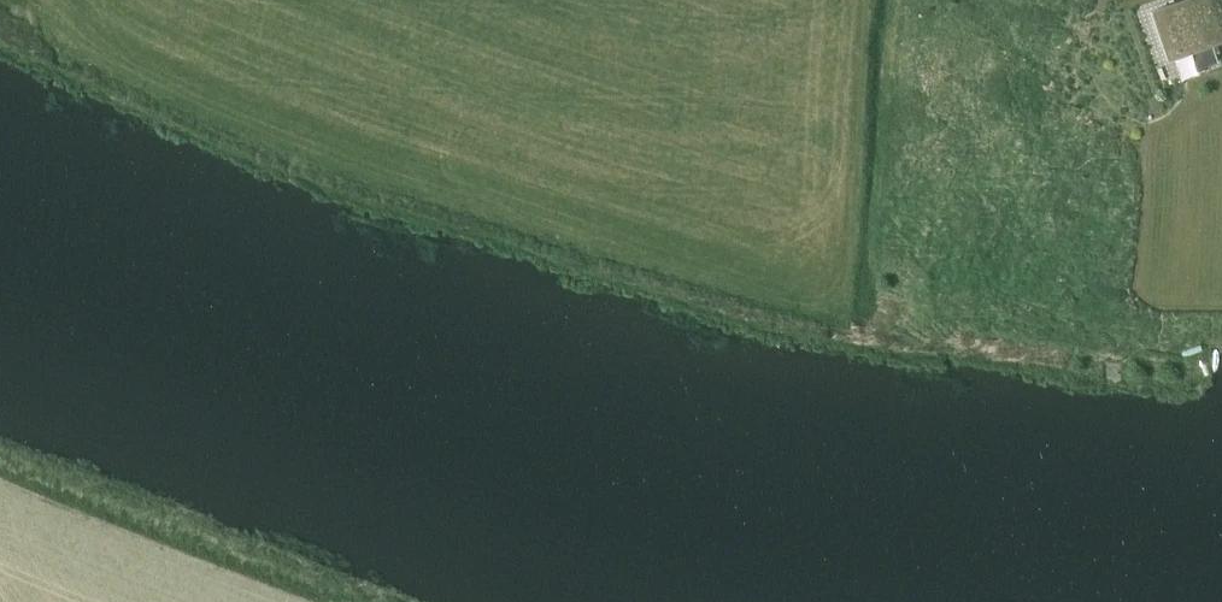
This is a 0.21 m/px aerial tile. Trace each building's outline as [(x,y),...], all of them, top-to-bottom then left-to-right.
[(1167,61),(1221,42),(1221,0),(1183,0),(1150,11),(1167,61)]
